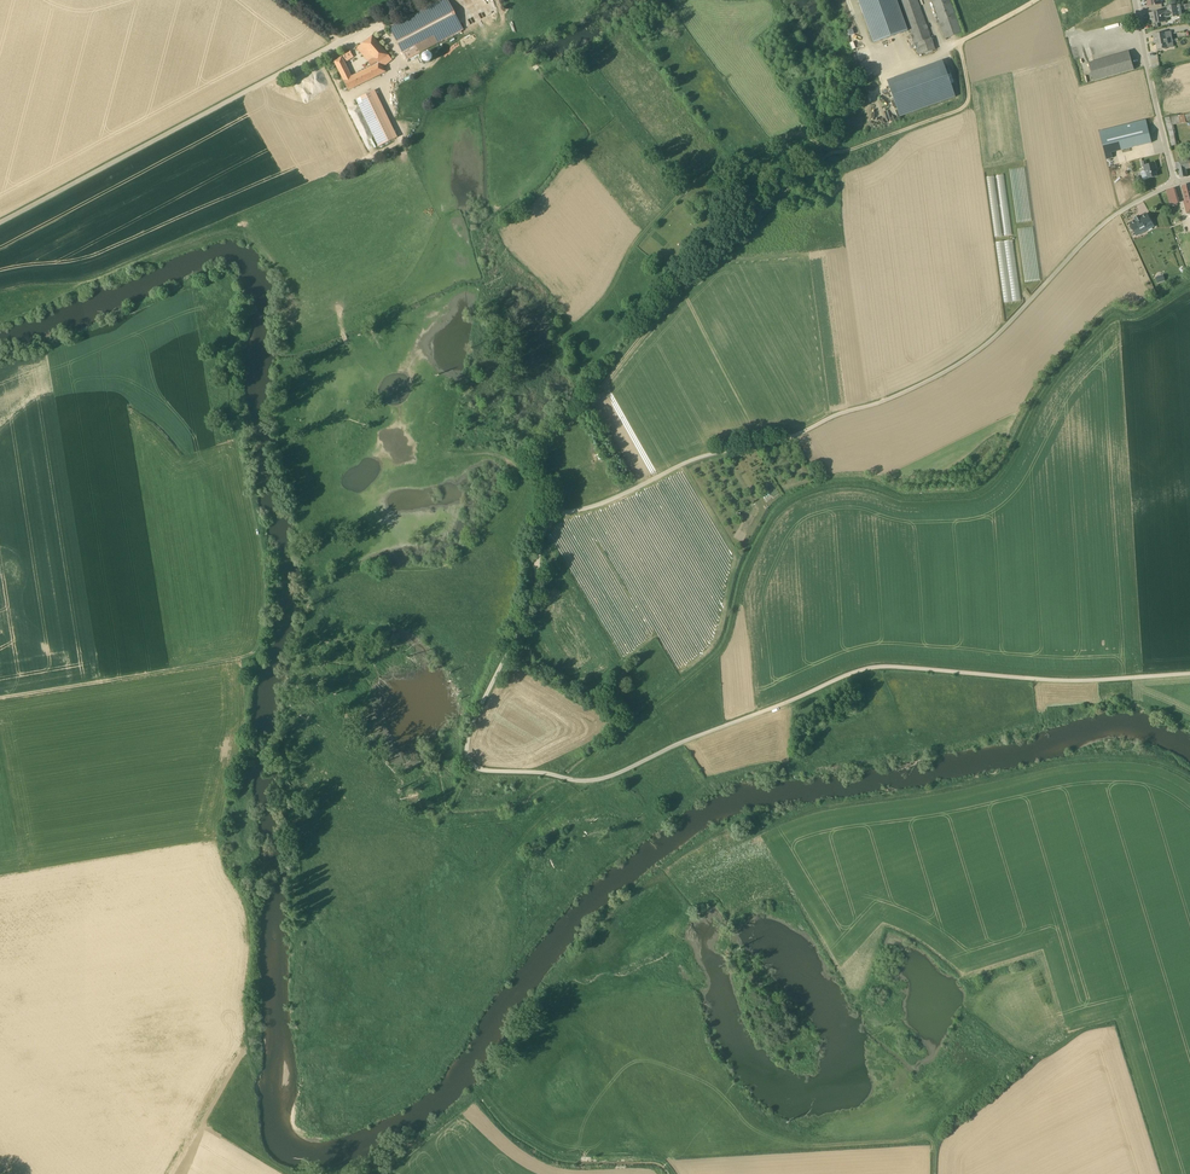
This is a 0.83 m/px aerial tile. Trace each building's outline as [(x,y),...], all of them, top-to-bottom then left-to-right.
[(406,60),(460,29),(445,0),(443,0),(390,28),(406,60)] [(873,43),(907,31),(896,0),(858,0),(873,43)] [(914,43),(931,38),(917,0),(899,0),(914,43)] [(945,38),(961,32),(950,0),(931,0),(945,38)] [(1165,10),(1150,13),(1151,20),(1152,20),(1153,24),(1167,21),(1166,18),(1179,16),(1177,5),(1167,7),(1167,10),(1165,11),(1165,10)] [(1172,40),(1171,32),(1154,35),(1155,41),(1157,40),(1158,49),(1169,47),(1168,41),(1172,40)] [(373,36),(362,44),(355,48),(355,49),(356,49),(357,51),(358,50),(368,61),(371,67),(352,77),(345,62),(354,57),(351,52),(351,51),(334,62),(343,80),(344,80),(348,90),(386,72),(382,67),(392,60),(373,36)] [(1129,51),(1089,63),(1094,81),(1134,69),(1129,51)] [(423,59),(423,61),(424,63),(426,64),(427,65),(429,65),(431,64),(433,63),(434,61),(434,59),(434,58),(433,56),(432,55),(430,54),(429,53),(427,54),(425,55),(424,56),(423,57),(423,59)] [(944,65),(889,86),(900,117),(955,97),(944,65)] [(395,138),(372,91),(356,99),(379,146),(395,138)] [(1184,115),(1184,114),(1179,115),(1178,115),(1164,118),(1171,146),(1178,145),(1174,125),(1186,123),(1186,121),(1189,121),(1189,114),(1184,115)] [(1152,143),(1148,125),(1146,120),(1099,131),(1106,160),(1113,158),(1111,153),(1152,143)] [(1189,157),(1188,153),(1178,154),(1179,162),(1176,163),(1177,170),(1179,170),(1180,178),(1187,177),(1187,169),(1189,169),(1189,157)] [(1157,168),(1156,163),(1147,165),(1146,161),(1142,162),(1145,171),(1141,172),(1143,180),(1157,176),(1155,168),(1157,168)] [(1006,184),(1004,174),(996,175),(998,185),(1006,184)] [(994,175),(987,176),(990,193),(996,192),(994,175)] [(1174,188),(1170,189),(1166,190),(1169,201),(1177,199),(1174,188)] [(1152,223),(1147,215),(1130,224),(1132,227),(1130,227),(1132,231),(1134,230),(1135,232),(1145,227),(1147,231),(1152,228),(1150,224),(1152,223)] [(1164,275),(1155,277),(1158,284),(1166,281),(1164,275)] [(768,502),(775,498),(771,491),(764,494),(768,502)]
